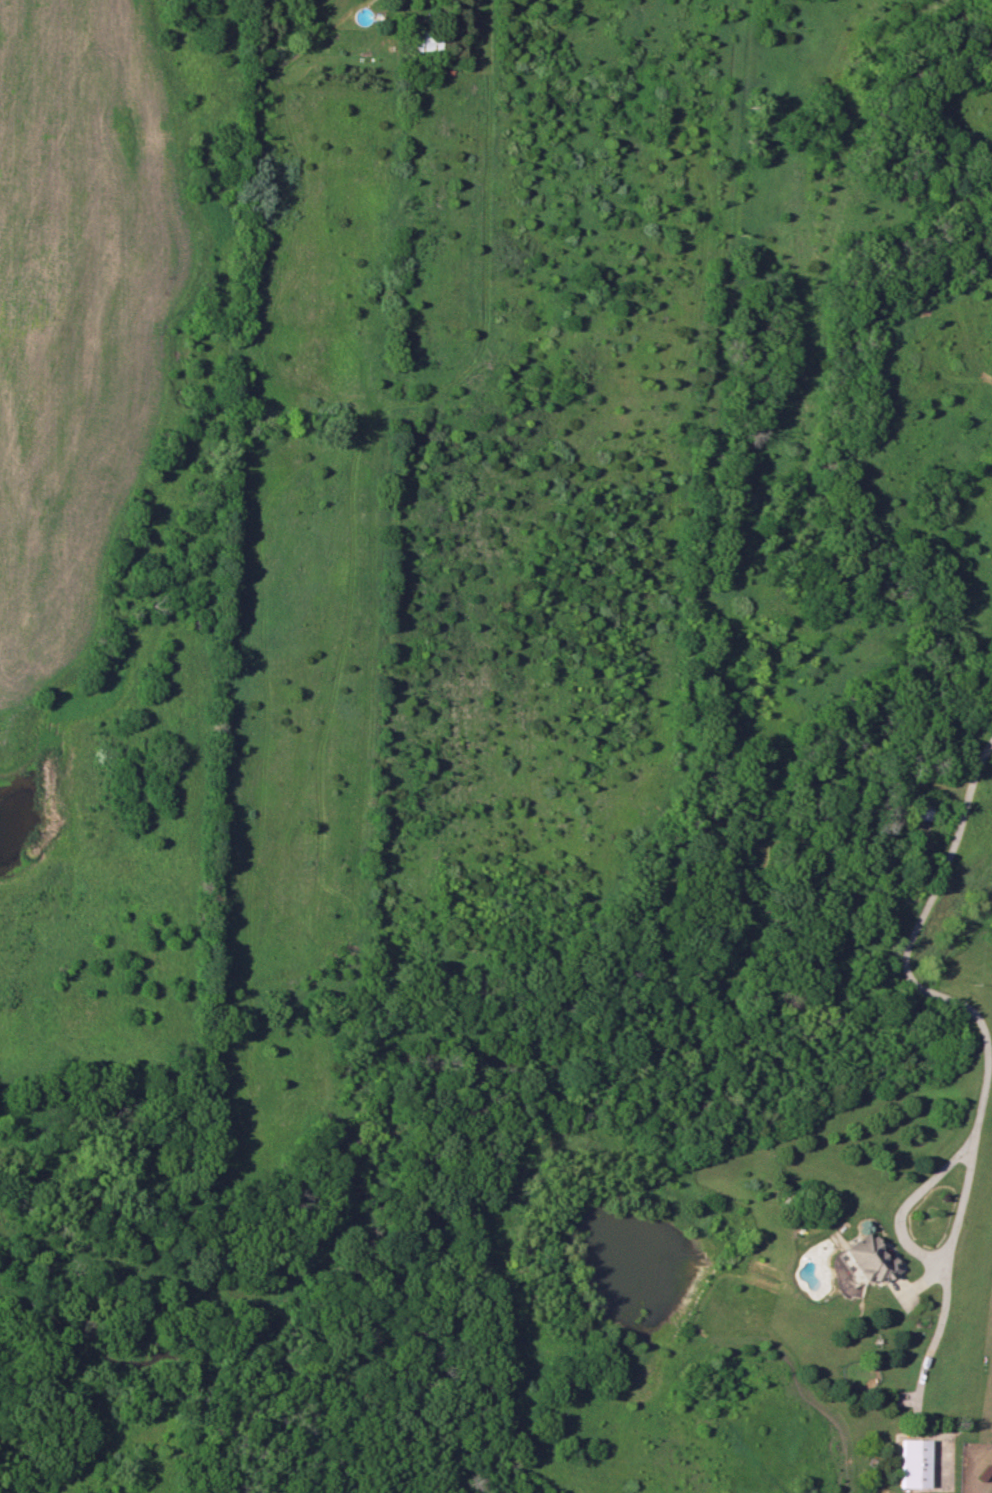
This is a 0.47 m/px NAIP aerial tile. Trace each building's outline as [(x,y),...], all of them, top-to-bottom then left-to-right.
[(833,1252),(857,1290),(895,1266),(888,1256),(883,1260),(864,1232),(833,1252)] [(926,1439),(898,1440),(899,1487),(927,1487),(926,1439)]
